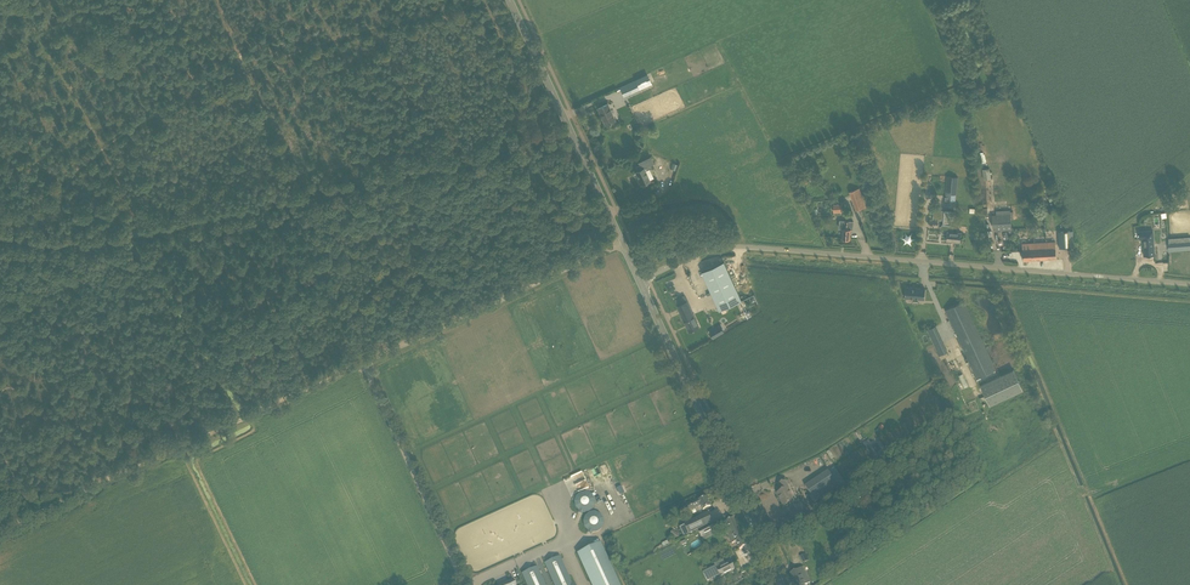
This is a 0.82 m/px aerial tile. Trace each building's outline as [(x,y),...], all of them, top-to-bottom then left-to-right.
[(635,80),(619,87),(621,90),(624,97),(641,89),(651,84),(647,75),(647,74),(635,80)] [(598,108),(606,124),(614,120),(606,104),(598,108)] [(750,124),(743,128),(747,135),(752,132),(754,136),(762,132),(760,128),(761,128),(753,113),(746,117),(750,124)] [(730,118),(726,132),(730,133),(733,133),(734,125),(736,126),(738,120),(730,118)] [(685,119),(682,134),(692,136),(696,122),(685,119)] [(708,129),(704,146),(706,146),(705,148),(713,149),(717,132),(714,131),(714,130),(713,130),(712,131),(708,129)] [(730,141),(728,150),(744,154),(747,144),(737,142),(738,138),(732,136),(731,141),(730,141)] [(638,180),(640,185),(650,181),(645,171),(652,168),(651,166),(654,164),(651,157),(638,163),(639,163),(640,164),(636,166),(638,171),(636,172),(639,180),(638,180)] [(982,170),(984,180),(991,179),(989,168),(982,170)] [(944,206),(955,207),(958,177),(947,176),(944,206)] [(800,181),(802,186),(811,182),(808,177),(800,181)] [(849,192),(857,211),(866,207),(858,188),(849,192)] [(1027,206),(1032,218),(1040,214),(1035,202),(1027,206)] [(833,205),(833,213),(842,212),(842,204),(833,205)] [(943,224),(948,225),(947,241),(960,242),(961,232),(953,231),(954,221),(949,221),(950,216),(954,216),(955,211),(944,210),(944,211),(943,211),(943,210),(934,209),(933,219),(942,220),(942,219),(943,219),(943,224)] [(775,211),(767,214),(773,232),(778,230),(776,225),(780,224),(777,216),(775,211)] [(1010,214),(996,215),(996,227),(997,230),(1011,229),(1010,214)] [(840,221),(839,229),(842,229),(842,239),(850,239),(851,226),(853,227),(853,222),(840,221)] [(1073,230),(1058,231),(1059,248),(1074,247),(1073,230)] [(1148,255),(1148,256),(1151,256),(1151,255),(1154,255),(1153,230),(1140,231),(1140,240),(1143,240),(1144,256),(1148,255)] [(1168,242),(1168,245),(1168,251),(1189,249),(1189,240),(1189,238),(1176,239),(1176,241),(1169,242),(1168,242)] [(1030,249),(1022,250),(1023,254),(1023,260),(1047,259),(1056,259),(1055,242),(1046,242),(1030,243),(1030,249)] [(702,272),(719,311),(742,301),(724,262),(702,272)] [(905,298),(924,299),(925,289),(906,287),(905,298)] [(748,312),(759,307),(754,294),(743,299),(748,312)] [(675,300),(689,331),(699,327),(685,295),(675,300)] [(945,310),(977,379),(996,370),(964,302),(945,310)] [(940,359),(948,355),(936,325),(927,329),(940,359)] [(715,330),(709,333),(713,340),(718,336),(715,330)] [(1022,390),(1013,371),(981,386),(989,405),(1022,390)] [(581,471),(565,478),(568,484),(570,483),(572,487),(570,488),(573,493),(588,486),(581,471)] [(805,486),(815,502),(839,487),(828,471),(805,486)] [(777,494),(783,507),(789,504),(794,502),(790,492),(791,492),(786,481),(778,485),(781,492),(777,494)] [(687,505),(690,511),(700,506),(702,510),(705,509),(711,506),(707,497),(699,501),(699,500),(687,505)] [(810,501),(806,505),(811,510),(815,507),(810,501)] [(591,528),(593,533),(602,528),(601,524),(604,522),(597,511),(581,519),(587,530),(591,528)] [(702,516),(684,524),(688,533),(706,525),(702,516)] [(736,541),(740,550),(748,546),(734,517),(726,521),(730,529),(726,531),(732,543),(736,541)] [(702,536),(715,530),(712,525),(699,531),(702,536)] [(670,534),(677,539),(680,535),(673,530),(670,534)] [(577,554),(592,584),(620,584),(600,543),(577,554)] [(558,557),(546,563),(556,584),(571,584),(558,557)] [(720,575),(721,576),(735,569),(731,561),(717,569),(720,575)] [(715,566),(705,571),(710,580),(720,575),(717,569),(715,566)] [(523,573),(529,584),(544,584),(536,567),(523,573)] [(795,584),(806,584),(810,583),(803,567),(790,574),(795,584)] [(736,576),(739,581),(750,576),(747,570),(736,576)]
